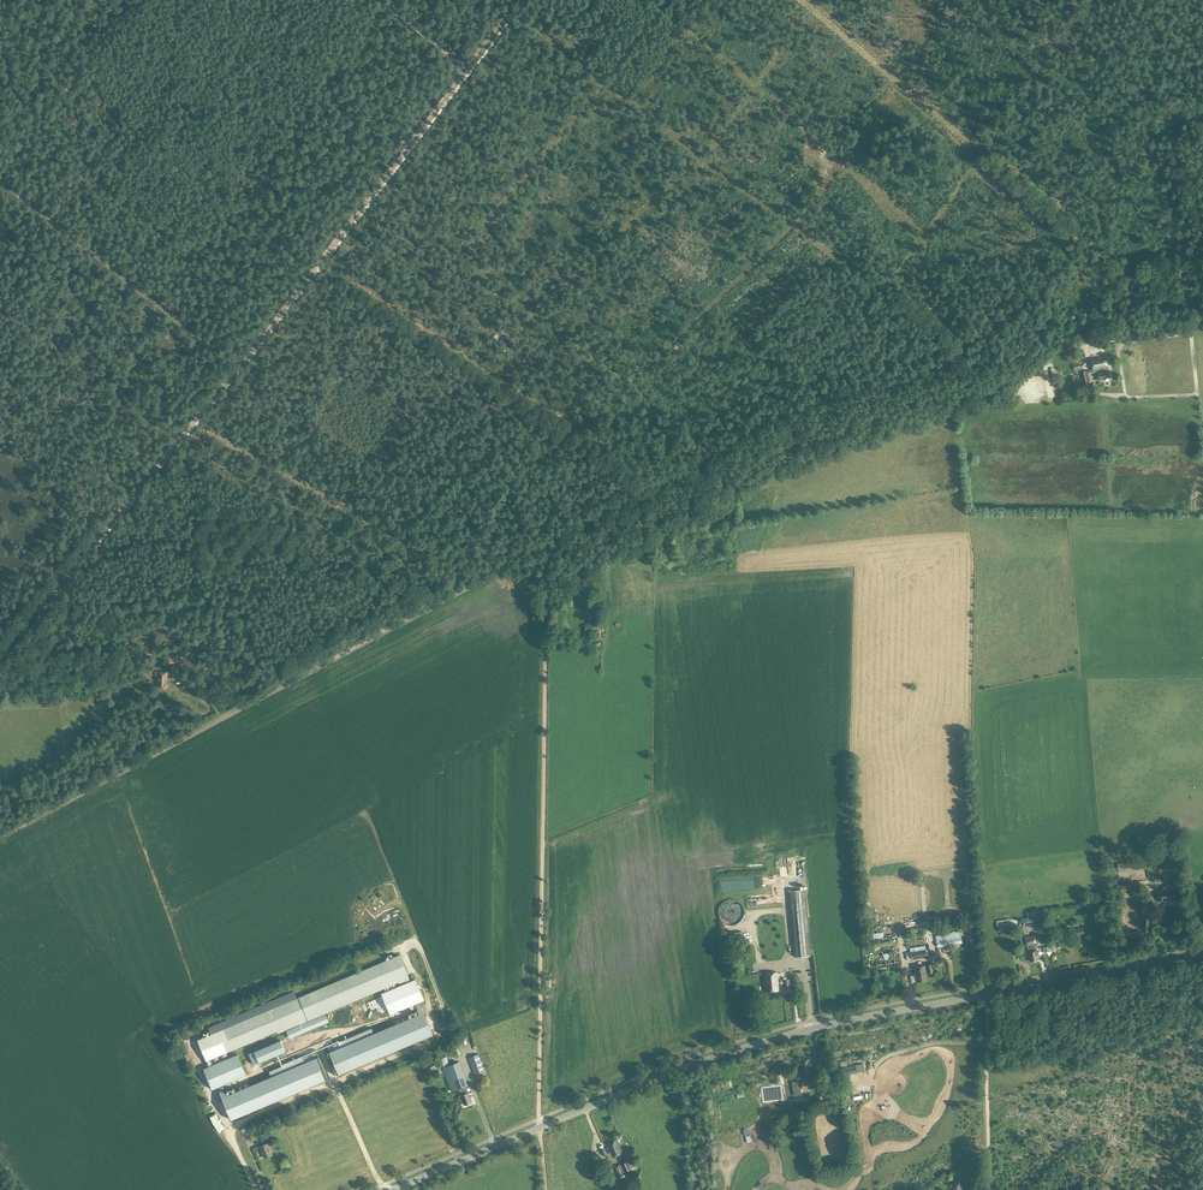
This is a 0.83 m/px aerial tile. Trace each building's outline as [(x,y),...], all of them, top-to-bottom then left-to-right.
[(1089,321),(1090,328),(1097,327),(1098,332),(1112,329),(1111,324),(1105,325),(1104,324),(1109,323),(1108,317),(1089,321)] [(1106,356),(1091,359),(1093,372),(1100,370),(1100,374),(1098,374),(1099,380),(1109,378),(1108,372),(1103,373),(1102,370),(1109,368),(1106,356)] [(1072,360),(1075,372),(1082,370),(1080,363),(1079,363),(1078,359),(1072,360)] [(1084,384),(1090,383),(1087,371),(1081,372),(1084,384)] [(595,623),(585,624),(586,632),(596,631),(597,640),(601,639),(599,627),(595,627),(595,623)] [(158,688),(166,689),(167,673),(156,672),(156,675),(158,675),(158,688)] [(1118,863),(1119,870),(1131,867),(1130,861),(1118,863)] [(1180,870),(1178,863),(1158,867),(1159,874),(1180,870)] [(1141,888),(1140,882),(1122,885),(1123,891),(1141,888)] [(1169,891),(1159,893),(1160,900),(1162,900),(1162,901),(1171,899),(1170,897),(1176,896),(1174,888),(1169,889),(1169,891)] [(796,957),(811,956),(805,889),(790,890),(796,957)] [(736,900),(733,899),(731,899),(728,899),(726,900),(724,901),(722,903),(721,905),(719,907),(719,909),(718,912),(719,914),(719,916),(720,919),(722,921),(723,922),(726,923),(728,924),(730,925),(733,925),(735,924),(737,923),(739,922),(741,920),(742,918),(743,916),(744,914),(744,911),(744,909),(743,906),(741,904),(740,902),(738,901),(736,900)] [(1044,923),(1044,922),(1043,916),(1042,915),(1022,919),(1023,927),(1037,924),(1038,927),(1043,926),(1043,923),(1044,923)] [(997,921),(998,932),(1012,930),(1010,919),(997,921)] [(1044,930),(1062,927),(1061,921),(1043,924),(1044,930)] [(1075,929),(1076,936),(1085,934),(1084,930),(1086,930),(1086,927),(1075,929)] [(962,943),(960,931),(935,935),(937,948),(962,943)] [(1028,945),(1031,962),(1039,960),(1035,936),(1026,938),(1027,946),(1028,945)] [(927,957),(925,949),(911,952),(912,960),(927,957)] [(223,1046),(222,1050),(277,1032),(279,1032),(281,1038),(328,1022),(325,1010),(381,992),(389,1014),(405,1008),(407,1014),(413,1015),(372,1029),(371,1028),(335,1040),(346,1043),(328,1049),(334,1069),(433,1036),(426,1016),(428,1017),(429,1016),(416,976),(408,979),(402,960),(194,1028),(200,1046),(211,1042),(213,1042),(213,1043),(223,1046)] [(916,976),(917,982),(927,981),(925,974),(933,972),(932,967),(926,968),(925,966),(914,968),(915,976),(916,976)] [(766,992),(779,991),(777,972),(764,974),(766,992)] [(261,1069),(258,1059),(276,1052),(276,1051),(284,1049),(280,1038),(247,1049),(254,1071),(261,1069)] [(238,1052),(203,1065),(211,1087),(229,1080),(229,1081),(246,1076),(238,1052)] [(479,1054),(469,1058),(475,1075),(485,1071),(479,1054)] [(243,1115),(241,1110),(325,1079),(316,1056),(224,1090),(223,1088),(220,1089),(231,1120),(243,1115)] [(794,1062),(795,1067),(799,1067),(801,1075),(812,1073),(810,1059),(798,1061),(794,1062)] [(443,1068),(452,1092),(461,1088),(463,1095),(461,1095),(465,1105),(472,1102),(466,1086),(468,1085),(459,1062),(443,1068)] [(841,1068),(842,1076),(857,1073),(856,1065),(841,1068)] [(778,1069),(771,1070),(773,1084),(780,1082),(778,1069)] [(800,1080),(792,1081),(794,1096),(802,1095),(800,1080)] [(806,1081),(802,1082),(801,1082),(803,1090),(818,1088),(816,1080),(806,1081)] [(619,1144),(617,1140),(607,1145),(608,1148),(605,1149),(601,1150),(604,1156),(610,1153),(613,1158),(623,1153),(621,1148),(623,1147),(621,1143),(619,1144)] [(264,1158),(273,1154),(268,1143),(260,1147),(264,1158)] [(627,1161),(621,1164),(625,1172),(631,1169),(627,1161)] [(621,1164),(614,1168),(618,1176),(624,1172),(621,1164)] [(620,1182),(622,1188),(639,1182),(636,1176),(620,1182)] [(967,1182),(967,1184),(963,1184),(963,1183),(953,1185),(954,1189),(972,1189),(971,1181),(967,1182)]
